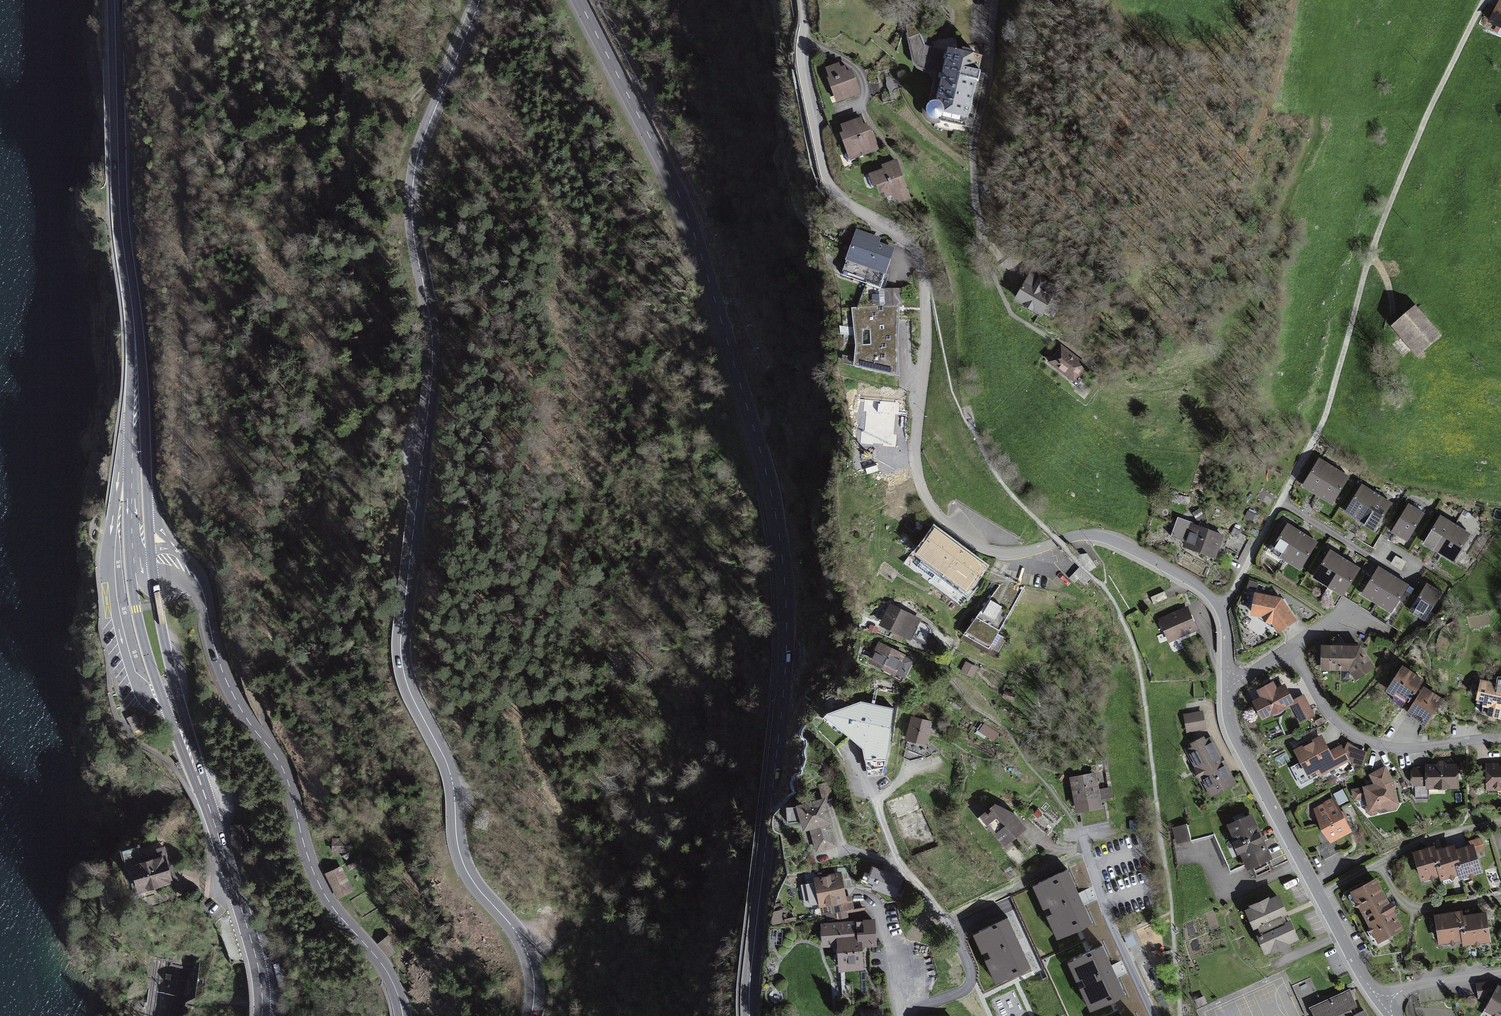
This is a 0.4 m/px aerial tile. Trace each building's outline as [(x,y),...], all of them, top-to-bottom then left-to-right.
[(1487,24),(1500,32),(1500,0),(1487,24)] [(981,55),(950,46),(948,52),(926,45),(921,33),(909,36),(914,61),(922,69),(938,74),(932,97),(928,97),(924,114),(933,122),(935,126),(964,132),(981,55)] [(846,68),(829,75),(838,101),(856,94),(846,68)] [(864,113),(840,121),(852,158),(877,150),(864,113)] [(896,165),(872,174),(881,197),(899,191),(904,189),(896,165)] [(895,247),(851,231),(834,274),(879,289),(895,247)] [(1028,276),(1016,295),(1041,311),(1053,293),(1028,276)] [(905,288),(880,288),(881,307),(905,307),(905,288)] [(1443,335),(1417,304),(1389,328),(1416,358),(1443,335)] [(899,311),(843,309),(849,341),(843,363),(900,377),(896,335),(899,311)] [(1062,345),(1048,365),(1073,382),(1086,362),(1062,345)] [(1317,495),(1334,467),(1319,458),(1302,486),(1317,495)] [(1332,504),(1349,477),(1334,467),(1317,495),(1332,504)] [(1359,521),(1377,494),(1362,484),(1344,512),(1359,521)] [(1374,531),(1391,503),(1377,494),(1359,521),(1374,531)] [(1408,504),(1391,531),(1406,541),(1423,513),(1408,504)] [(1423,543),(1438,552),(1455,524),(1440,515),(1423,543)] [(985,555),(936,518),(912,551),(960,587),(985,555)] [(1221,533),(1184,521),(1178,542),(1214,554),(1221,533)] [(1285,561),(1302,533),(1287,523),(1270,551),(1285,561)] [(1438,552),(1453,561),(1470,533),(1455,524),(1438,552)] [(1247,534),(1234,527),(1223,547),(1237,554),(1247,534)] [(1300,570),(1317,542),(1302,533),(1285,561),(1300,570)] [(1328,587),(1345,559),(1330,550),(1313,578),(1328,587)] [(1075,555),(1089,572),(1096,567),(1087,553),(1075,555)] [(1342,596),(1360,568),(1345,559),(1328,587),(1342,596)] [(1393,575),(1378,566),(1361,594),(1376,603),(1393,575)] [(1080,567),(1074,573),(1085,584),(1091,578),(1080,567)] [(1408,585),(1393,575),(1376,603),(1391,613),(1408,585)] [(967,629),(979,635),(976,641),(991,649),(1024,589),(1003,578),(967,629)] [(1427,583),(1409,611),(1424,620),(1442,593),(1427,583)] [(1154,604),(1167,598),(1164,591),(1151,597),(1154,604)] [(1280,599),(1257,594),(1253,614),(1269,616),(1278,630),(1294,619),(1280,599)] [(1159,618),(1167,638),(1194,627),(1186,607),(1159,618)] [(890,608),(883,623),(927,643),(934,628),(890,608)] [(1356,642),(1319,640),(1316,669),(1344,668),(1353,682),(1374,668),(1356,642)] [(911,661),(880,645),(871,662),(902,678),(911,661)] [(973,666),(966,662),(962,671),(969,674),(973,666)] [(1422,678),(1401,667),(1389,691),(1410,702),(1422,678)] [(1258,695),(1252,698),(1261,717),(1289,703),(1297,721),(1310,715),(1293,679),(1279,685),(1276,677),(1254,687),(1258,695)] [(1449,693),(1429,680),(1410,708),(1431,722),(1449,693)] [(1482,682),(1478,701),(1488,704),(1486,713),(1500,717),(1500,687),(1482,682)] [(893,708),(862,701),(827,713),(824,717),(863,748),(868,777),(882,775),(888,749),(893,708)] [(1205,728),(1201,711),(1183,714),(1186,731),(1205,728)] [(135,714),(127,718),(129,722),(132,728),(134,731),(142,727),(135,714)] [(930,722),(913,717),(904,750),(921,754),(930,722)] [(993,741),(998,733),(984,724),(979,731),(993,741)] [(1328,747),(1320,733),(1292,748),(1305,773),(1316,767),(1320,774),(1327,769),(1330,775),(1351,764),(1339,741),(1328,747)] [(1233,785),(1207,736),(1181,750),(1208,798),(1233,785)] [(1360,753),(1357,766),(1363,767),(1366,754),(1360,753)] [(1457,764),(1426,765),(1426,768),(1412,768),(1412,785),(1427,784),(1427,788),(1457,787),(1457,764)] [(1394,786),(1383,765),(1366,774),(1369,782),(1349,787),(1352,799),(1363,799),(1367,812),(1399,805),(1394,786)] [(1484,765),(1484,788),(1500,788),(1500,765),(1484,765)] [(1097,774),(1071,779),(1080,825),(1106,820),(1097,774)] [(1339,807),(1349,801),(1343,790),(1333,796),(1339,807)] [(809,821),(817,849),(836,844),(824,799),(786,810),(791,826),(809,821)] [(1348,829),(1332,799),(1311,810),(1327,840),(1348,829)] [(996,806),(983,817),(1004,843),(1023,827),(1015,817),(1014,818),(1011,814),(996,806)] [(1042,813),(1037,810),(1034,815),(1038,818),(1042,813)] [(1231,825),(1225,813),(1175,828),(1178,844),(1214,834),(1230,870),(1247,862),(1249,866),(1269,857),(1250,816),(1231,825)] [(349,839),(332,839),(332,851),(349,851),(349,839)] [(1415,853),(1424,880),(1441,875),(1443,879),(1460,873),(1461,877),(1480,871),(1471,845),(1454,851),(1453,847),(1435,852),(1433,848),(1415,853)] [(133,867),(138,887),(157,882),(158,885),(170,881),(170,880),(177,878),(173,862),(168,864),(164,848),(154,850),(155,853),(141,857),(140,851),(122,855),(126,869),(133,867)] [(110,852),(89,853),(90,861),(105,860),(110,854),(110,852)] [(903,880),(871,865),(863,882),(895,897),(903,880)] [(841,868),(814,873),(820,904),(829,902),(831,912),(855,907),(852,892),(846,893),(841,868)] [(327,875),(337,897),(350,891),(340,869),(327,875)] [(1092,922),(1067,869),(1038,883),(1062,936),(1092,922)] [(1403,928),(1373,876),(1345,891),(1375,944),(1403,928)] [(1277,889),(1241,905),(1252,929),(1257,926),(1258,929),(1253,931),(1263,953),(1298,937),(1289,916),(1284,919),(1282,914),(1287,912),(1277,889)] [(1460,912),(1436,916),(1441,943),(1464,938),(1465,944),(1489,940),(1484,913),(1461,917),(1460,912)] [(876,915),(821,918),(822,942),(838,942),(839,966),(864,965),(863,941),(877,940),(876,915)] [(979,931),(1001,980),(1030,966),(1008,918),(979,931)] [(379,943),(389,956),(398,948),(388,936),(379,943)] [(1096,1007),(1125,994),(1102,946),(1073,959),(1096,1007)] [(1495,986),(1484,1009),(1498,1015),(1500,1015),(1500,989),(1495,986)] [(1364,1010),(1357,1013),(1354,1007),(1357,1006),(1350,991),(1310,1009),(1314,1015),(1366,1015),(1364,1010)]
